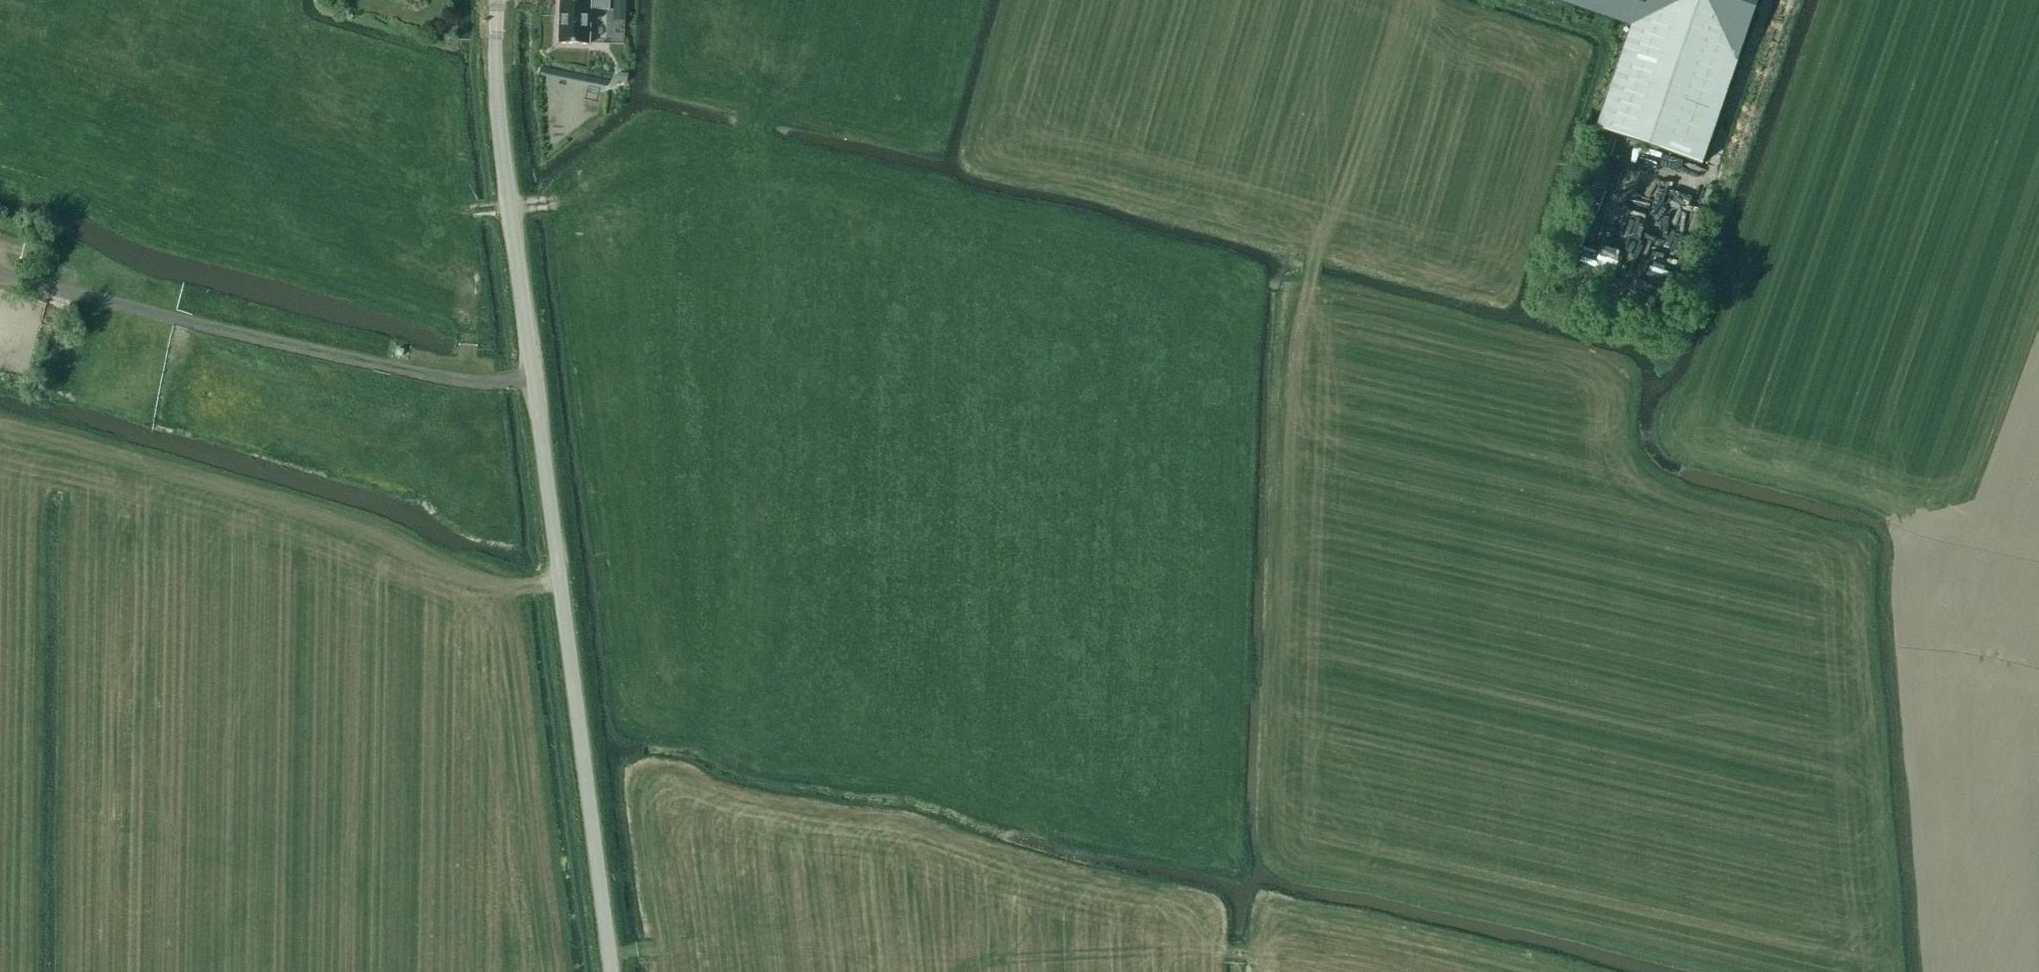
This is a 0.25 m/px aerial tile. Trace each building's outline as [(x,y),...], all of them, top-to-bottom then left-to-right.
[(611,0),(579,0),(579,1),(561,0),(559,44),(590,45),(591,10),(610,11),(611,0)] [(627,0),(614,0),(614,21),(627,22),(627,0)] [(1701,165),(1758,0),(1552,0),(1631,27),(1596,129),(1701,165)] [(629,74),(619,73),(618,82),(628,83),(629,74)]
